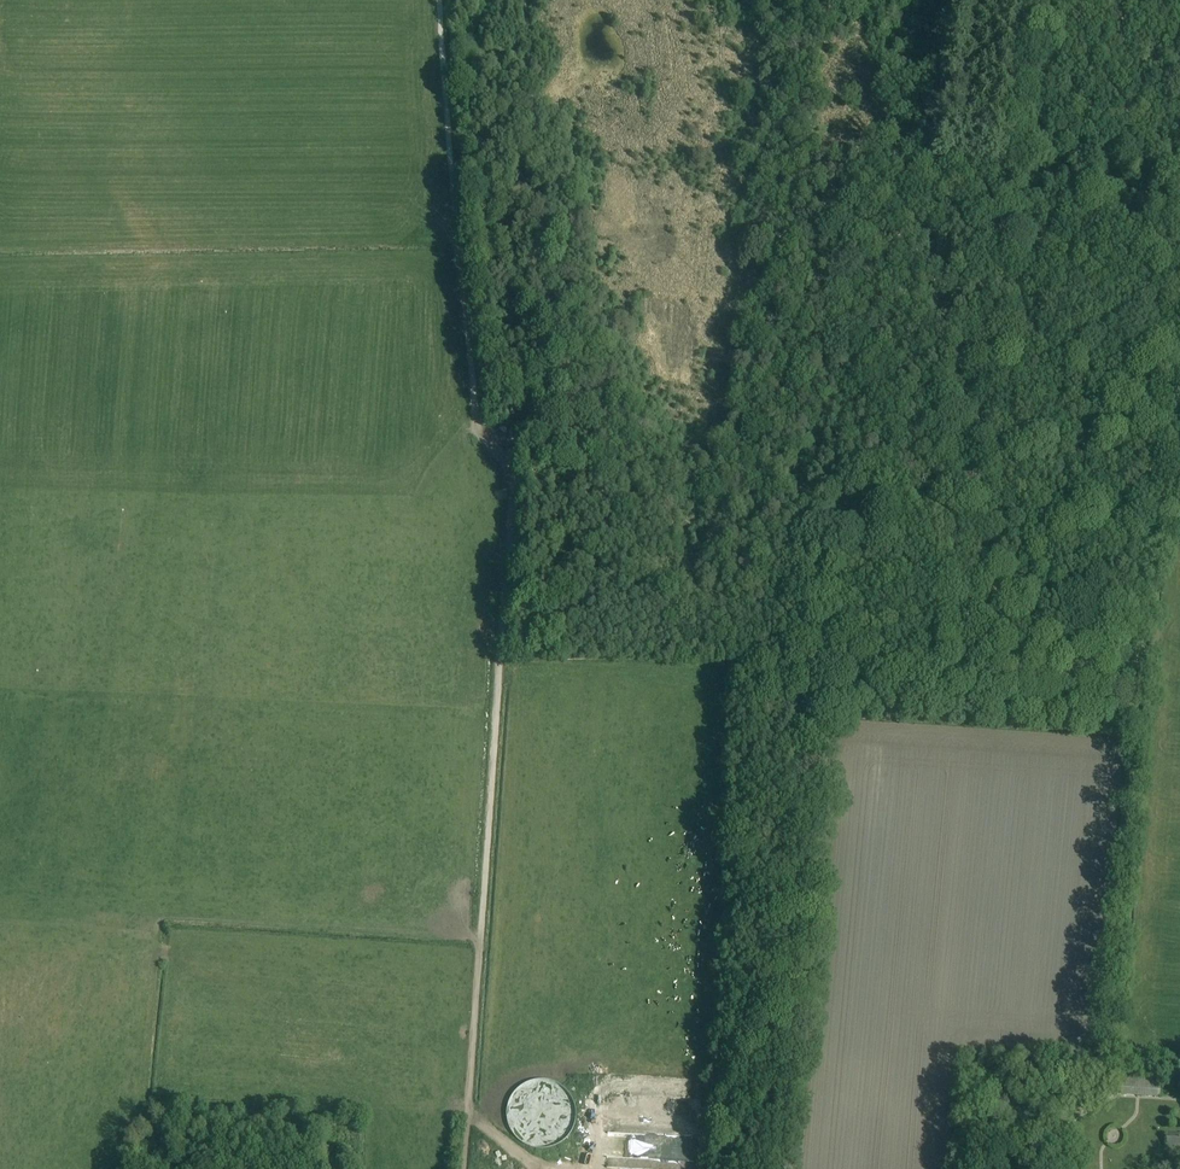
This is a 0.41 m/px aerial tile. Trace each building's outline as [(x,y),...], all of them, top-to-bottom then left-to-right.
[(1116,1096),(1160,1099),(1162,1077),(1118,1074),(1116,1096)] [(1166,1147),(1179,1147),(1179,1134),(1167,1134),(1166,1147)]
